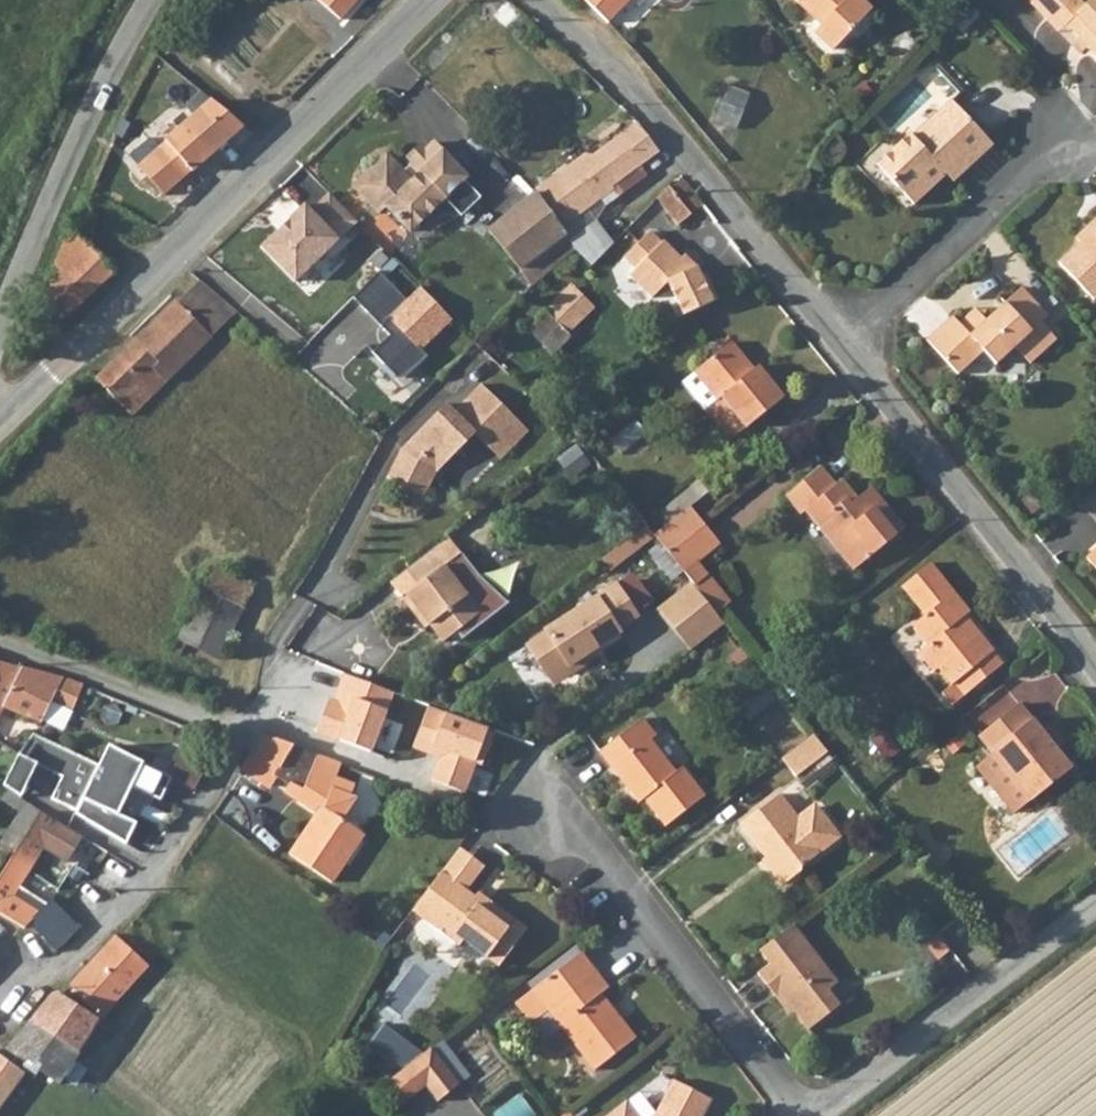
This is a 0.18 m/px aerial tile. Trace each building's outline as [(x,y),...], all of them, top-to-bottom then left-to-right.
[(343,20),(360,0),(318,0),(343,20)] [(606,24),(630,0),(582,0),(606,24)] [(817,18),(811,26),(832,49),(871,9),(862,0),(799,0),(817,18)] [(1029,2),(1044,20),(1062,3),(1073,14),(1064,24),(1095,60),(1095,0),(1089,0),(1083,6),(1077,0),(1032,0),(1029,2)] [(1062,3),(1044,20),(1054,31),(1064,24),(1073,14),(1062,3)] [(720,120),(741,129),(756,94),(734,85),(720,120)] [(164,143),(156,135),(132,157),(166,194),(244,123),(214,99),(164,143)] [(878,168),(915,208),(949,177),(941,168),(958,153),(967,162),(989,141),(985,137),(951,102),(929,122),(933,126),(917,143),(911,137),(878,168)] [(122,146),(132,157),(156,135),(145,123),(122,146)] [(583,160),(536,193),(563,233),(566,238),(624,195),(648,178),(642,169),(659,156),(637,126),(586,164),(583,160)] [(372,165),(355,182),(380,209),(387,203),(411,228),(445,195),(462,212),(482,194),(465,176),(468,173),(435,138),(404,167),(391,153),(374,168),(372,165)] [(956,184),(996,148),(989,141),(967,162),(958,153),(941,168),(949,177),(956,184)] [(691,216),(705,206),(683,180),(671,189),(670,187),(658,199),(678,226),(691,216)] [(296,204),(250,247),(286,285),(352,223),(322,191),(303,211),(296,204)] [(563,233),(536,193),(488,230),(533,287),(576,251),(566,238),(563,233)] [(701,227),(714,216),(705,206),(691,216),(701,227)] [(1057,266),(1090,303),(1095,297),(1095,218),(1085,229),(1091,235),(1057,266)] [(117,270),(71,229),(54,265),(62,273),(47,296),(70,316),(117,270)] [(669,280),(686,313),(719,296),(706,271),(703,274),(697,264),(692,266),(682,256),(665,239),(663,241),(651,229),(625,256),(636,268),(630,274),(653,296),(669,280)] [(692,266),(697,264),(685,252),(682,256),(692,266)] [(155,368),(226,298),(202,278),(96,377),(133,414),(167,380),(155,368)] [(592,309),(571,287),(547,311),(567,332),(592,309)] [(449,320),(417,288),(374,325),(383,335),(363,352),(392,384),(423,359),(417,352),(449,320)] [(949,322),(922,346),(953,381),(968,368),(989,368),(992,371),(1013,353),(1027,369),(1053,345),(1037,328),(1045,321),(1019,292),(1001,308),(1005,313),(998,319),(994,315),(967,340),(949,322)] [(241,324),(247,318),(238,310),(233,316),(241,324)] [(567,332),(547,311),(530,329),(554,354),(572,337),(567,332)] [(752,366),(730,338),(680,379),(703,407),(716,397),(721,393),(747,425),(784,395),(758,362),(752,366)] [(491,446),(519,418),(484,383),(457,410),(449,402),(403,448),(391,477),(430,493),(439,470),(477,432),(491,446)] [(747,425),(721,393),(716,397),(703,407),(729,440),(747,425)] [(519,418),(491,446),(502,458),(531,430),(519,418)] [(895,533),(873,506),(882,498),(870,484),(855,497),(848,503),(843,497),(851,491),(839,476),(831,482),(816,465),(781,493),(800,515),(805,510),(853,568),(895,533)] [(848,503),(855,497),(851,491),(843,497),(848,503)] [(904,525),(882,498),(873,506),(895,533),(904,525)] [(1025,511),(1033,519),(1045,508),(1037,500),(1025,511)] [(659,537),(673,555),(707,525),(693,508),(659,537)] [(612,569),(656,533),(647,523),(603,558),(612,569)] [(722,543),(707,525),(673,555),(697,584),(698,585),(712,574),(701,561),(722,543)] [(420,587),(405,598),(419,617),(423,614),(433,626),(447,644),(461,632),(466,639),(514,603),(483,578),(453,538),(421,562),(433,577),(420,587)] [(433,577),(421,562),(408,572),(420,587),(433,577)] [(945,664),(940,669),(954,684),(961,678),(967,673),(977,684),(1004,661),(966,615),(971,611),(932,564),(903,587),(930,618),(915,630),(929,646),(945,664)] [(216,566),(179,638),(219,660),(255,586),(216,566)] [(735,601),(712,574),(698,585),(720,614),(735,601)] [(571,666),(584,658),(622,631),(620,628),(640,614),(618,581),(547,629),(549,632),(530,644),(550,675),(568,663),(571,666)] [(662,611),(694,652),(728,625),(720,614),(698,585),(697,584),(662,611)] [(428,629),(433,626),(423,614),(419,617),(428,629)] [(940,669),(945,664),(929,646),(920,653),(935,672),(940,669)] [(588,664),(584,658),(571,666),(568,663),(550,675),(557,685),(588,664)] [(78,681),(54,673),(0,661),(0,711),(1,708),(40,723),(51,699),(72,710),(85,684),(78,681)] [(971,689),(977,684),(967,673),(961,678),(971,689)] [(1014,809),(1031,795),(1032,797),(1072,762),(1019,699),(979,735),(992,751),(977,764),(1014,809)] [(657,737),(642,719),(599,753),(639,804),(644,801),(666,828),(705,798),(682,770),(676,774),(651,742),(657,737)] [(333,776),(339,761),(264,733),(241,769),(268,786),(275,776),(301,792),(298,802),(318,813),(315,818),(360,843),(364,838),(342,821),(354,805),(349,793),(353,783),(333,776)] [(797,776),(827,752),(814,734),(782,759),(797,776)] [(52,800),(75,815),(76,813),(98,769),(33,736),(9,754),(4,763),(19,780),(37,763),(64,780),(52,800)] [(164,801),(173,778),(166,775),(105,750),(98,769),(76,813),(83,817),(82,819),(132,849),(142,825),(123,818),(134,789),(164,801)] [(173,778),(197,787),(207,762),(176,750),(166,775),(173,778)] [(7,790),(19,780),(4,763),(0,769),(0,786),(7,790)] [(779,792),(740,824),(766,856),(773,865),(770,868),(782,883),(785,883),(802,869),(802,864),(837,838),(838,829),(818,806),(810,805),(798,815),(779,792)] [(81,839),(39,813),(0,877),(0,909),(23,924),(28,920),(44,937),(64,917),(46,901),(42,906),(19,889),(42,849),(66,864),(81,839)] [(328,885),(360,843),(315,818),(287,855),(328,885)] [(486,865),(462,846),(443,872),(468,891),(486,865)] [(766,856),(762,859),(770,868),(773,865),(766,856)] [(443,872),(434,884),(414,911),(459,944),(464,939),(499,965),(526,928),(479,892),(476,897),(473,901),(465,895),(468,891),(443,872)] [(473,901),(476,897),(468,891),(465,895),(473,901)] [(57,951),(78,931),(64,917),(44,937),(57,951)] [(135,952),(146,940),(128,924),(125,922),(118,937),(135,952)] [(777,999),(783,994),(795,1010),(810,1029),(840,1005),(829,990),(837,983),(794,925),(760,951),(771,964),(758,974),(777,999)] [(118,937),(73,984),(97,1012),(120,987),(124,990),(148,964),(135,952),(118,937)] [(582,953),(533,991),(549,1012),(595,1072),(637,1040),(602,995),(609,989),(582,953)] [(549,1012),(533,991),(515,1005),(531,1025),(549,1012)] [(64,994),(54,993),(34,1015),(82,1048),(102,1020),(64,994)] [(789,1015),(795,1010),(783,994),(777,999),(789,1015)] [(34,1015),(7,1048),(62,1079),(82,1048),(34,1015)] [(440,1102),(461,1084),(432,1048),(386,1083),(404,1104),(427,1085),(440,1102)] [(25,1073),(0,1055),(0,1111),(25,1073)] [(710,1099),(673,1080),(656,1114),(654,1115),(702,1115),(710,1099)] [(627,1103),(610,1115),(637,1115),(627,1103)]
